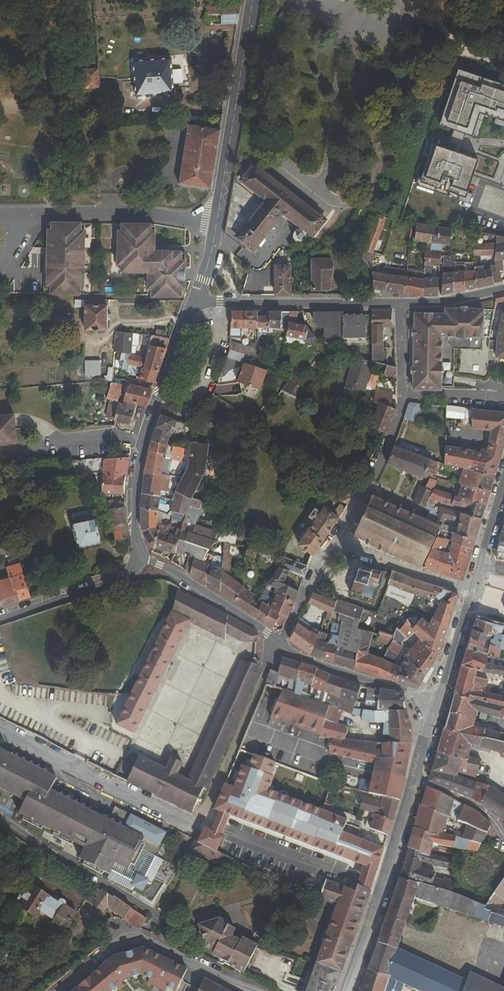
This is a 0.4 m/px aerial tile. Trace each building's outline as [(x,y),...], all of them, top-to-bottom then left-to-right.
[(222,14),(222,24),(238,24),(240,14),(222,14)] [(172,58),(134,60),(136,97),(174,94),(172,58)] [(100,68),(84,69),(85,89),(99,88),(101,88),(100,68)] [(456,76),(438,130),(452,135),(448,149),(432,144),(417,186),(462,201),(477,158),(458,151),(463,138),(469,141),(475,124),(480,126),(482,120),(503,127),(503,92),(456,76)] [(190,124),(179,184),(210,189),(220,129),(190,124)] [(237,237),(253,250),(284,212),(313,236),(327,219),(256,163),(242,180),(267,199),(237,237)] [(367,263),(372,272),(373,272),(376,253),(374,253),(385,217),(377,215),(362,257),(367,263)] [(81,223),(52,223),(52,226),(49,226),(48,251),(51,251),(51,268),(48,268),(48,292),(52,292),(52,296),(80,296),(80,292),(84,293),(85,227),(81,227),(81,223)] [(182,289),(185,289),(186,252),(154,252),(155,228),(151,228),(151,225),(123,224),(123,227),(119,227),(118,293),(122,293),(122,296),(182,297),(182,289)] [(414,240),(427,242),(429,225),(426,225),(417,224),(414,240)] [(430,251),(442,252),(443,244),(450,245),(452,228),(448,228),(429,225),(427,242),(431,243),(430,251)] [(495,266),(491,267),(491,269),(494,284),(502,282),(500,271),(503,271),(503,261),(503,260),(503,242),(496,243),(495,255),(495,266)] [(475,244),(474,256),(495,255),(496,243),(475,244)] [(441,267),(442,252),(430,251),(426,250),(425,264),(432,265),(441,267)] [(473,266),(473,258),(459,258),(459,257),(444,256),(443,267),(454,266),(467,266),(473,266)] [(313,290),(330,290),(330,277),(331,278),(331,259),(312,260),(313,290)] [(291,267),(276,267),(276,295),(276,296),(290,296),(291,267)] [(491,269),(473,271),(476,288),(494,284),(491,269)] [(454,292),(465,290),(464,271),(454,272),(454,292)] [(476,288),(473,271),(467,271),(464,271),(465,290),(476,288)] [(374,289),(404,294),(407,277),(373,272),(374,289)] [(442,295),(454,292),(454,272),(443,273),(442,295)] [(424,279),(407,277),(404,294),(423,297),(424,279)] [(440,277),(430,278),(424,279),(423,297),(424,297),(438,295),(440,277)] [(494,313),(502,314),(503,308),(503,297),(496,299),(494,313)] [(85,331),(108,331),(108,305),(85,305),(85,331)] [(460,310),(446,309),(446,315),(414,314),(414,330),(462,336),(483,336),(484,310),(468,310),(468,308),(460,307),(460,310)] [(232,310),(230,337),(242,337),(243,329),(245,329),(245,310),(232,310)] [(259,328),(270,328),(270,316),(260,316),(260,312),(258,312),(258,311),(245,310),(245,329),(259,329),(259,328)] [(384,352),(383,328),(394,327),(392,310),(372,310),(372,361),(387,365),(387,352),(384,352)] [(270,312),(270,316),(270,328),(288,328),(291,311),(270,311),(270,312)] [(308,329),(307,325),(295,323),(299,312),(291,311),(288,328),(287,333),(285,343),(293,345),(294,338),(315,342),(316,337),(313,335),(310,332),(308,329)] [(324,328),(324,329),(340,329),(340,324),(344,324),(343,315),(343,312),(313,312),(314,320),(319,328),(324,328)] [(494,313),(491,331),(498,332),(502,314),(494,313)] [(325,338),(366,337),(365,315),(343,315),(344,324),(340,324),(340,329),(324,329),(325,338)] [(414,338),(413,367),(410,367),(410,376),(412,376),(412,388),(412,390),(428,392),(428,391),(439,392),(441,335),(462,336),(414,330),(411,330),(410,338),(414,338)] [(115,351),(132,353),(134,334),(117,332),(115,351)] [(159,372),(167,348),(162,347),(165,337),(152,335),(149,350),(144,368),(159,372)] [(259,347),(259,344),(251,343),(250,347),(230,341),(230,350),(245,354),(258,358),(259,347)] [(501,346),(502,341),(496,341),(494,353),(501,354),(500,360),(503,361),(503,347),(501,346)] [(144,368),(149,350),(145,349),(143,357),(133,354),(129,356),(128,361),(128,364),(130,364),(128,371),(136,373),(136,371),(141,373),(139,379),(147,381),(155,383),(159,372),(144,368)] [(230,350),(226,358),(242,363),(245,354),(230,350)] [(86,375),(102,375),(101,361),(86,361),(86,375)] [(238,383),(259,390),(266,370),(259,367),(251,365),(244,363),(238,383)] [(346,386),(365,391),(372,368),(353,363),(346,386)] [(397,377),(396,367),(387,365),(385,374),(397,377)] [(112,378),(114,368),(106,367),(105,380),(112,381),(112,378)] [(291,379),(293,379),(303,388),(306,382),(293,375),(291,379)] [(122,379),(112,378),(112,381),(107,398),(116,400),(122,379)] [(293,379),(291,379),(283,390),(301,399),(305,390),(303,388),(293,379)] [(124,404),(119,403),(119,405),(127,408),(129,402),(137,404),(147,407),(154,386),(146,385),(138,383),(130,381),(124,404)] [(134,410),(135,410),(137,404),(129,402),(127,408),(134,410)] [(409,405),(407,411),(419,412),(420,404),(411,403),(409,405)] [(380,404),(370,427),(384,432),(387,433),(396,410),(390,407),(390,408),(380,404)] [(119,405),(115,422),(116,422),(130,425),(134,410),(127,408),(119,405)] [(447,407),(446,417),(464,419),(465,408),(447,407)] [(472,424),(456,422),(456,428),(490,431),(503,433),(503,412),(474,409),(472,424)] [(12,443),(13,443),(12,431),(16,430),(14,413),(0,415),(0,444),(12,443)] [(168,444),(172,445),(184,448),(186,442),(185,423),(161,415),(152,439),(168,444)] [(490,431),(487,449),(485,449),(481,450),(480,452),(456,447),(456,428),(456,422),(446,422),(445,464),(456,467),(463,468),(495,475),(503,445),(503,433),(490,431)] [(152,439),(149,450),(166,453),(168,444),(152,439)] [(193,498),(207,470),(209,444),(195,443),(192,442),(188,467),(183,477),(172,499),(174,500),(172,506),(171,510),(174,511),(186,514),(184,521),(182,528),(185,529),(187,522),(195,525),(203,501),(193,498)] [(184,448),(172,445),(170,454),(172,454),(183,456),(184,448)] [(394,445),(387,465),(423,478),(426,471),(431,459),(394,445)] [(168,474),(170,466),(164,465),(165,461),(170,463),(172,454),(170,454),(166,453),(149,450),(145,471),(168,474)] [(103,472),(102,493),(125,493),(127,473),(130,457),(104,459),(103,472)] [(438,472),(453,476),(456,467),(445,464),(431,459),(426,471),(432,473),(437,475),(438,472)] [(473,487),(473,486),(491,490),(495,475),(463,468),(458,483),(461,484),(473,487)] [(162,490),(168,491),(171,475),(168,474),(145,471),(142,492),(161,496),(162,490)] [(433,490),(434,489),(437,481),(429,478),(425,487),(433,490)] [(486,505),(491,490),(473,486),(473,487),(461,484),(457,496),(486,505)] [(347,486),(339,500),(348,505),(355,490),(347,486)] [(430,496),(433,490),(425,487),(418,504),(426,507),(427,504),(430,496)] [(430,496),(437,500),(441,491),(434,489),(433,490),(430,496)] [(356,530),(354,529),(351,534),(354,536),(353,538),(357,540),(358,538),(366,541),(365,544),(369,545),(370,543),(375,546),(374,548),(379,550),(380,548),(391,553),(390,555),(394,557),(395,555),(403,559),(402,561),(407,564),(408,561),(417,566),(416,568),(420,569),(421,568),(440,525),(431,521),(435,511),(426,507),(418,504),(415,510),(413,509),(411,512),(402,508),(403,505),(400,503),(398,506),(389,502),(390,499),(387,497),(385,500),(376,496),(377,493),(374,491),(372,494),(370,493),(368,497),(370,499),(368,504),(365,502),(363,508),(366,509),(362,518),(359,517),(357,522),(360,523),(356,530)] [(444,503),(451,505),(451,504),(455,495),(441,491),(437,500),(444,503)] [(162,513),(169,514),(171,510),(172,506),(160,503),(161,496),(142,492),(141,507),(162,513)] [(451,504),(462,507),(484,512),(486,505),(457,496),(455,495),(451,504)] [(437,500),(430,496),(427,504),(435,506),(437,500)] [(105,503),(110,510),(113,526),(126,523),(125,502),(115,502),(112,500),(105,503)] [(141,507),(142,528),(157,527),(158,516),(161,516),(162,513),(141,507)] [(482,519),(484,512),(462,507),(461,513),(482,519)] [(309,516),(315,521),(299,544),(314,554),(339,518),(325,508),(322,513),(315,508),(309,516)] [(438,513),(435,520),(444,522),(446,520),(459,523),(457,528),(443,525),(442,527),(476,538),(482,519),(461,513),(440,508),(438,513)] [(75,522),(94,517),(92,509),(73,515),(75,522)] [(184,521),(186,514),(174,511),(172,518),(184,521)] [(79,548),(103,542),(96,516),(94,517),(75,522),(72,522),(79,548)] [(128,538),(126,523),(113,526),(117,541),(128,538)] [(171,525),(163,523),(161,529),(170,532),(171,525)] [(218,540),(225,541),(233,543),(236,543),(239,531),(223,525),(218,540)] [(161,529),(157,527),(142,528),(147,539),(154,547),(161,529)] [(442,527),(441,530),(453,534),(450,541),(453,542),(473,548),(476,538),(442,527)] [(170,532),(161,529),(154,547),(171,552),(175,553),(180,538),(170,532)] [(216,540),(188,532),(186,540),(210,549),(216,540)] [(453,542),(449,553),(443,551),(447,540),(437,537),(423,568),(463,581),(473,548),(453,542)] [(180,538),(175,553),(185,555),(186,552),(191,554),(185,570),(190,574),(195,576),(200,579),(204,563),(207,564),(208,561),(203,559),(207,554),(210,549),(186,540),(180,538)] [(500,539),(495,557),(498,560),(503,561),(503,540),(500,539)] [(233,544),(233,543),(225,541),(223,567),(221,591),(264,623),(272,607),(263,602),(260,607),(253,598),(254,593),(246,588),(244,588),(231,577),(233,544)] [(14,554),(15,557),(19,556),(14,542),(0,547),(0,550),(2,557),(14,554)] [(248,545),(246,555),(253,557),(256,548),(248,545)] [(304,577),(309,566),(285,557),(284,559),(280,567),(290,571),(304,577)] [(372,598),(375,598),(375,597),(372,596),(375,586),(379,587),(380,583),(382,584),(387,570),(372,566),(372,565),(369,564),(369,566),(362,564),(362,562),(359,561),(353,581),(354,581),(351,589),(349,589),(348,590),(351,591),(350,594),(354,595),(355,593),(362,595),(361,597),(365,598),(365,596),(368,597),(368,599),(371,600),(372,598)] [(200,579),(210,584),(212,565),(207,564),(204,563),(200,579)] [(223,567),(212,565),(210,584),(221,591),(223,567)] [(7,571),(10,578),(14,589),(17,587),(22,600),(32,597),(31,596),(26,580),(22,566),(7,571)] [(294,601),(299,591),(284,583),(290,571),(280,567),(267,589),(294,601)] [(378,613),(364,609),(358,627),(364,628),(373,631),(379,615),(389,620),(392,615),(397,617),(403,604),(410,608),(415,595),(432,600),(433,597),(438,598),(440,602),(430,624),(422,618),(413,628),(415,631),(422,639),(440,654),(459,594),(442,587),(433,585),(413,578),(393,571),(378,613)] [(26,580),(31,596),(44,593),(39,577),(26,580)] [(14,589),(10,578),(0,581),(0,602),(2,607),(22,600),(17,587),(14,589)] [(288,617),(294,601),(267,589),(260,600),(263,602),(272,607),(288,617)] [(255,630),(177,590),(172,610),(131,695),(124,695),(108,725),(116,730),(117,727),(135,736),(190,624),(224,641),(225,634),(241,642),(250,643),(258,637),(258,634),(255,630)] [(314,592),(309,604),(328,612),(324,622),(329,624),(333,611),(337,601),(314,592)] [(337,601),(333,611),(340,613),(339,620),(343,622),(340,637),(338,646),(333,662),(354,668),(358,647),(364,628),(358,627),(364,609),(365,608),(338,599),(337,601)] [(288,617),(272,607),(264,623),(273,629),(277,622),(285,625),(288,617)] [(502,634),(503,626),(476,619),(473,629),(489,633),(490,631),(502,634)] [(324,622),(315,620),(310,631),(299,622),(289,640),(311,655),(318,639),(321,632),(322,629),(324,622)] [(407,621),(400,631),(397,628),(394,635),(392,638),(393,639),(399,643),(405,637),(407,639),(415,631),(413,628),(407,621)] [(311,655),(324,659),(332,634),(335,625),(329,624),(324,622),(322,629),(321,632),(325,633),(323,641),(318,639),(311,655)] [(368,653),(373,631),(364,628),(358,647),(354,668),(362,670),(376,675),(390,680),(392,674),(395,665),(393,664),(383,660),(384,659),(368,653)] [(500,657),(502,649),(503,649),(503,634),(502,634),(490,631),(489,633),(473,629),(468,648),(500,657)] [(393,639),(392,638),(394,635),(380,631),(378,637),(376,640),(390,645),(393,639)] [(338,646),(340,637),(332,634),(324,659),(333,662),(338,646)] [(390,645),(384,659),(383,660),(393,664),(403,646),(399,643),(393,639),(390,645)] [(432,665),(440,654),(422,639),(411,650),(413,653),(417,649),(432,665)] [(500,657),(468,648),(463,665),(478,670),(503,678),(503,658),(500,657)] [(406,655),(401,667),(395,665),(392,674),(399,676),(399,674),(407,676),(408,676),(421,682),(426,674),(432,665),(417,649),(413,653),(411,650),(406,655)] [(275,688),(279,677),(296,682),(301,664),(283,659),(278,673),(270,671),(265,685),(275,688)] [(127,781),(192,814),(204,788),(208,788),(260,672),(260,665),(253,664),(241,662),(197,759),(188,779),(179,775),(183,764),(171,759),(166,769),(141,757),(140,757),(127,781)] [(317,670),(317,668),(301,664),(296,682),(295,694),(301,696),(305,684),(312,687),(317,670)] [(478,670),(463,665),(455,693),(503,706),(503,705),(503,696),(484,691),(489,680),(476,677),(478,670)] [(311,688),(325,692),(330,676),(317,670),(312,687),(311,688)] [(399,676),(392,674),(390,680),(418,689),(421,682),(408,676),(407,676),(399,674),(399,676)] [(325,692),(339,697),(344,680),(330,676),(325,692)] [(360,686),(344,680),(339,697),(356,702),(360,686)] [(253,714),(270,720),(283,690),(275,688),(265,685),(253,714)] [(356,702),(354,710),(378,713),(406,712),(404,694),(368,688),(365,704),(356,702)] [(295,694),(283,690),(270,720),(320,738),(325,722),(329,707),(322,704),(308,699),(301,696),(295,694)] [(342,711),(352,715),(362,717),(361,721),(384,724),(383,735),(390,736),(389,744),(412,745),(413,730),(406,712),(378,713),(354,710),(356,702),(339,697),(325,692),(322,704),(329,707),(325,722),(338,725),(342,711)] [(503,706),(455,693),(449,711),(476,717),(478,712),(503,718),(503,717),(503,718),(503,705),(503,706)] [(449,711),(447,719),(474,725),(476,717),(449,711)] [(499,740),(501,733),(474,726),(474,725),(447,719),(445,728),(499,740)] [(325,722),(320,738),(332,741),(329,754),(375,765),(373,773),(404,780),(412,745),(389,744),(383,744),(382,744),(381,751),(375,750),(376,744),(361,742),(345,740),(349,727),(346,724),(346,727),(338,725),(325,722)] [(361,742),(363,734),(359,727),(346,724),(349,727),(345,740),(361,742)] [(499,740),(445,728),(438,749),(469,757),(472,744),(502,754),(501,757),(503,758),(503,741),(499,740)] [(92,811),(50,790),(57,778),(0,749),(0,789),(25,802),(19,814),(25,817),(43,827),(54,833),(72,842),(85,849),(79,859),(85,863),(104,873),(110,876),(116,864),(128,871),(131,865),(140,849),(143,850),(154,856),(166,833),(115,807),(109,820),(102,816),(102,812),(95,809),(92,811)] [(432,770),(456,777),(474,782),(482,759),(477,758),(473,757),(469,757),(438,749),(432,770)] [(331,765),(343,767),(345,759),(333,757),(331,765)] [(292,770),(318,779),(318,778),(292,769),(292,770)] [(308,808),(318,779),(292,770),(281,799),(301,806),(308,808)] [(432,770),(429,781),(468,797),(472,787),(455,779),(456,777),(432,770)] [(372,781),(372,782),(403,788),(404,780),(373,773),(372,781)] [(221,795),(248,806),(254,789),(228,779),(221,795)] [(400,801),(403,788),(372,782),(369,794),(383,797),(400,801)] [(470,798),(481,803),(489,786),(477,782),(470,798)] [(490,784),(489,786),(481,803),(481,804),(489,811),(503,821),(503,794),(490,784)] [(447,817),(468,826),(485,834),(490,823),(479,813),(461,804),(442,795),(427,787),(421,806),(447,817)] [(247,807),(292,824),(293,824),(301,806),(281,799),(254,789),(248,806),(247,807)] [(221,796),(207,830),(280,858),(292,824),(247,807),(221,796)] [(394,823),(400,801),(383,797),(381,802),(365,798),(361,809),(371,813),(375,815),(394,823)] [(419,806),(410,836),(433,844),(446,847),(476,852),(479,846),(482,841),(485,835),(485,834),(468,826),(463,839),(442,833),(447,817),(421,806),(419,806)] [(394,823),(375,815),(371,829),(387,835),(389,836),(394,823)] [(23,821),(41,830),(43,827),(25,817),(23,821)] [(358,838),(361,830),(344,823),(341,831),(358,838)] [(207,830),(205,829),(198,842),(217,852),(223,838),(207,830)] [(53,836),(70,845),(72,842),(54,833),(53,836)] [(431,851),(433,844),(410,836),(407,848),(409,848),(430,856),(430,855),(431,851)] [(198,842),(195,841),(190,851),(221,867),(225,857),(217,852),(198,842)] [(418,883),(431,887),(435,873),(420,868),(421,863),(450,870),(453,861),(443,858),(435,856),(430,855),(430,856),(409,848),(400,878),(418,883)] [(143,850),(140,849),(131,865),(134,866),(143,850)] [(326,882),(328,875),(328,874),(279,861),(277,868),(273,881),(283,886),(320,899),(326,882)] [(104,873),(85,863),(83,866),(102,876),(104,873)] [(273,881),(277,868),(252,863),(249,868),(273,881)] [(343,887),(346,880),(328,875),(326,882),(343,887)] [(396,949),(413,898),(418,883),(400,878),(373,957),(368,971),(387,976),(396,949)] [(487,903),(498,907),(503,898),(503,879),(487,903)] [(337,905),(343,887),(326,882),(320,899),(337,905)] [(459,896),(431,887),(418,883),(413,898),(503,928),(503,909),(498,907),(487,903),(484,906),(459,896)] [(316,963),(341,972),(371,891),(370,890),(353,884),(350,890),(343,887),(337,905),(316,963)] [(52,926),(64,934),(77,915),(66,908),(66,906),(66,905),(66,903),(65,902),(64,901),(63,901),(61,901),(60,901),(59,901),(58,902),(33,887),(20,909),(35,918),(39,912),(55,921),(52,926)] [(102,890),(101,892),(94,887),(85,900),(105,913),(108,908),(124,919),(131,909),(113,897),(102,890)] [(3,922),(9,912),(1,908),(0,909),(0,920),(3,922)] [(139,929),(146,918),(131,909),(124,919),(139,929)] [(229,923),(220,918),(201,924),(199,928),(205,947),(214,952),(212,956),(231,966),(237,955),(252,957),(258,947),(242,938),(240,940),(232,936),(235,930),(227,926),(229,923)] [(122,980),(139,974),(173,990),(175,990),(185,969),(165,959),(144,948),(127,954),(114,956),(99,971),(74,990),(110,990),(122,980)] [(418,990),(462,990),(466,980),(396,949),(387,976),(388,977),(405,985),(418,990)] [(243,974),(252,957),(237,955),(231,966),(231,967),(243,974)] [(306,990),(335,990),(341,972),(316,963),(314,968),(306,990)] [(388,977),(387,976),(368,971),(361,990),(403,990),(405,985),(388,977)] [(204,978),(198,990),(229,990),(204,978)] [(466,980),(462,990),(489,990),(466,980)]
